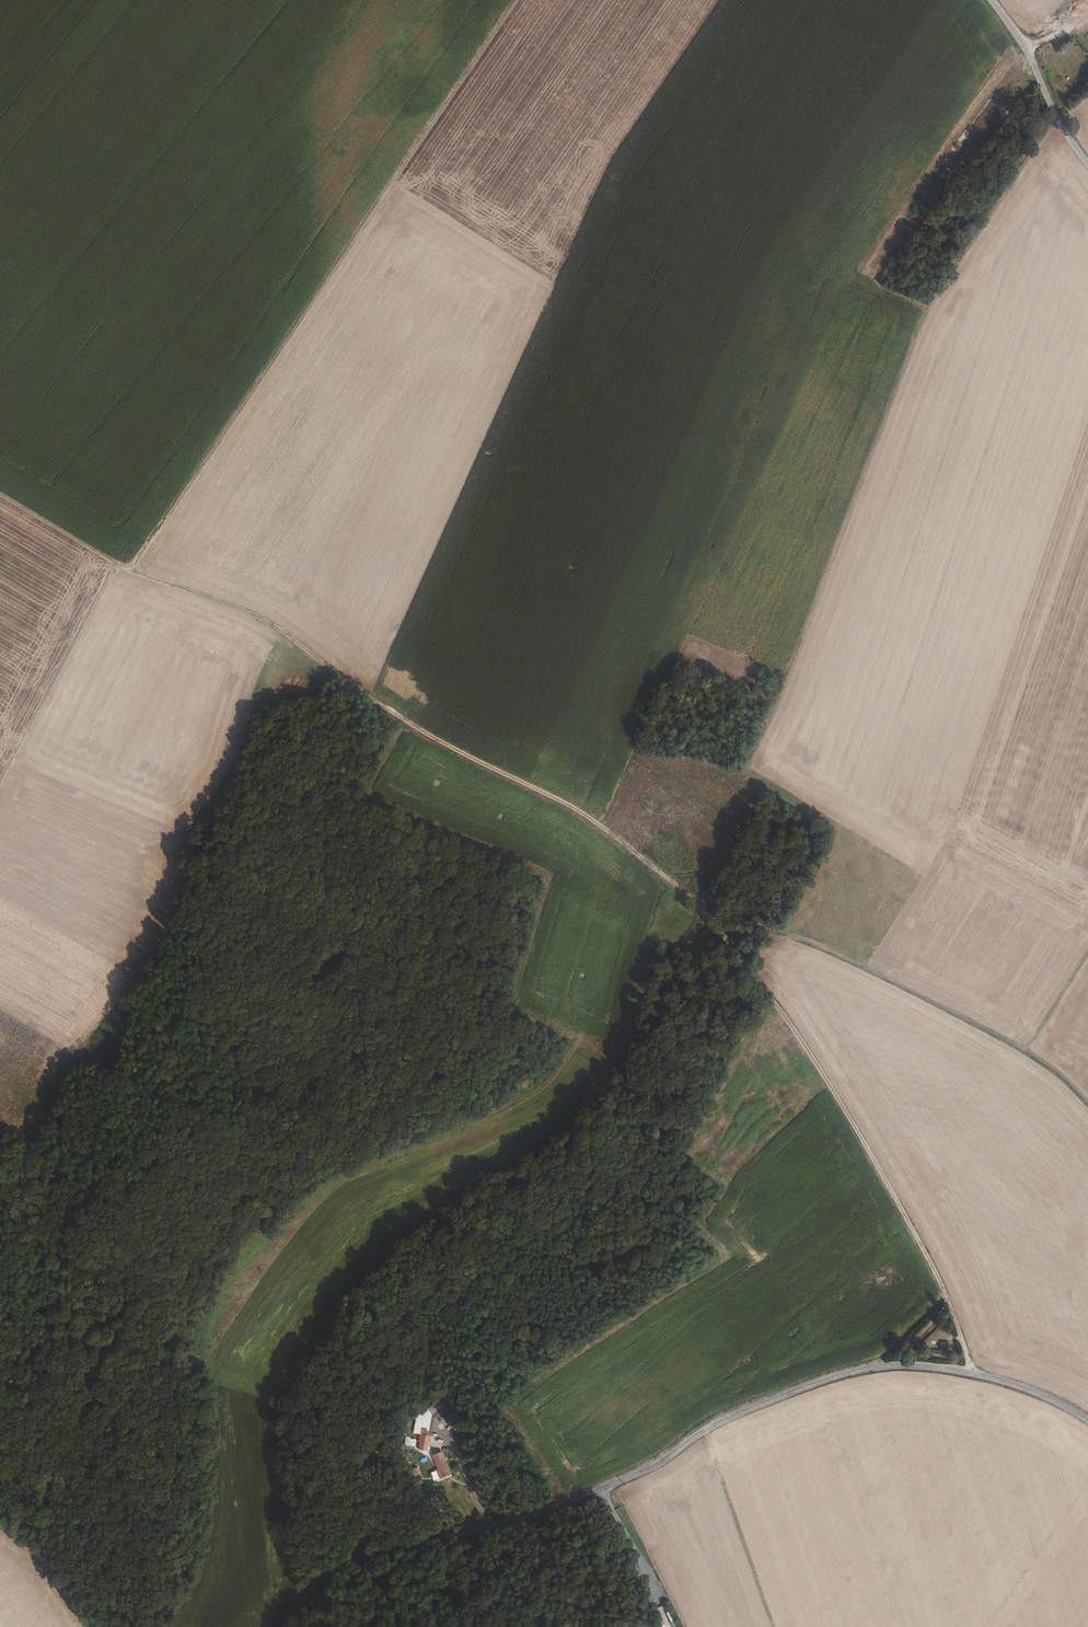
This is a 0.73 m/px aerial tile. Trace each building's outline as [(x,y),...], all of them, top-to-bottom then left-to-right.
[(431,1410),(434,1407),(432,1404),(425,1410),(432,1418),(436,1415),(431,1410)] [(404,1448),(415,1448),(415,1437),(405,1436),(404,1448)] [(449,1474),(439,1453),(431,1457),(435,1467),(440,1477),(449,1474)] [(417,1466),(410,1468),(413,1476),(420,1474),(417,1466)]
